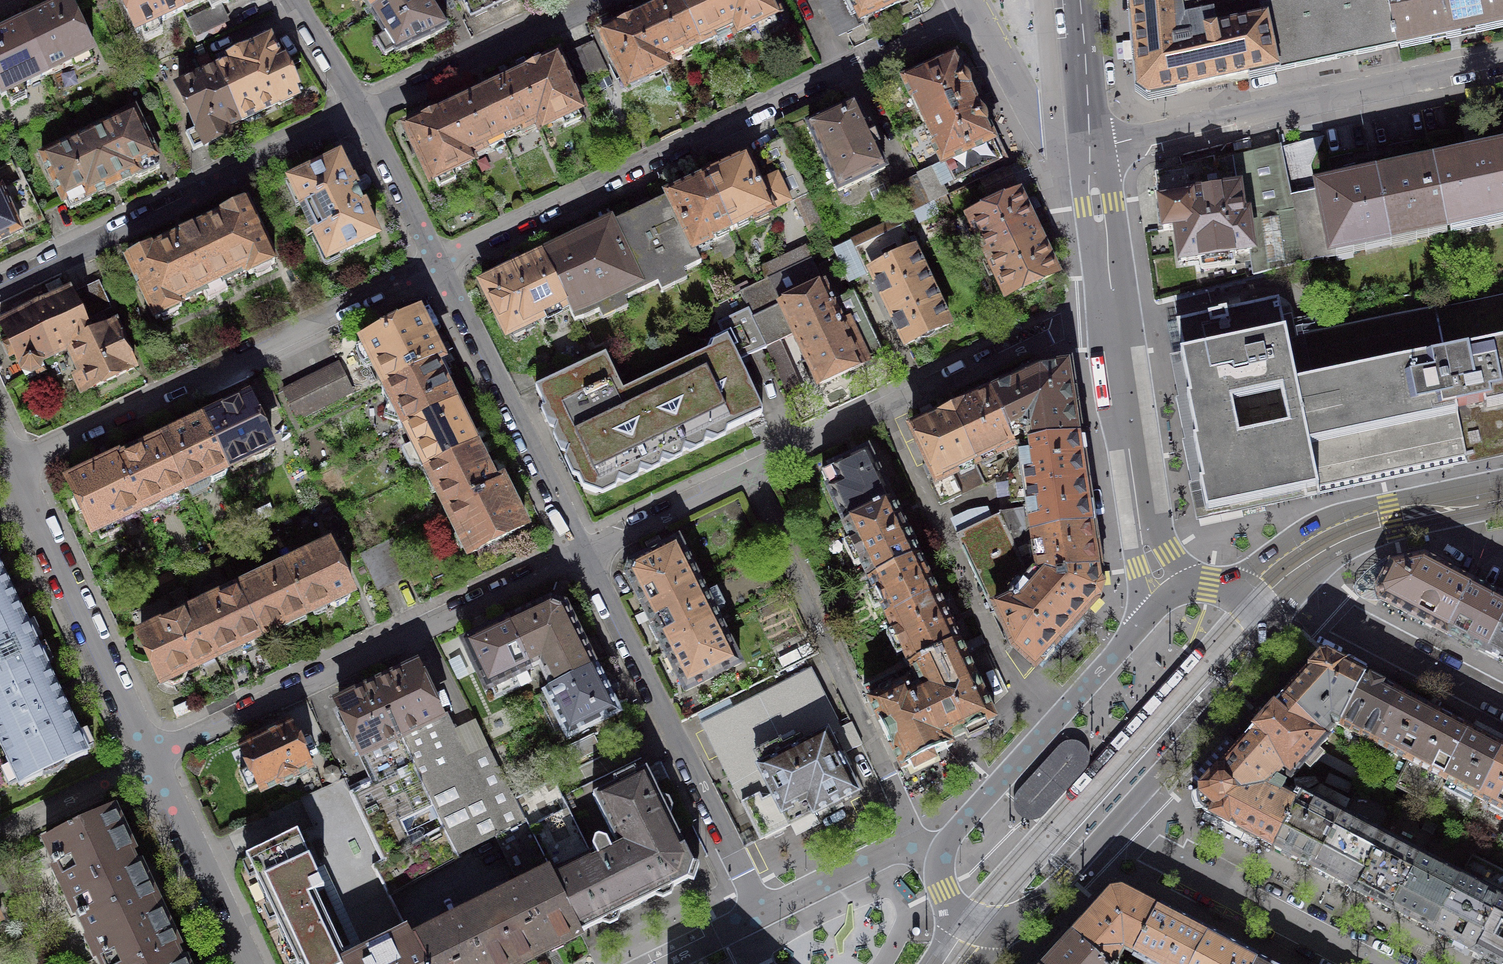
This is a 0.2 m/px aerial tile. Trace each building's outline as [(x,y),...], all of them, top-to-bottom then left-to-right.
[(177,0),(121,0),(137,33),(171,17),(179,35),(191,29),(187,21),(182,12),(177,0)] [(182,12),(207,0),(177,0),(182,12)] [(393,0),(362,0),(367,9),(371,14),(393,0)] [(371,14),(396,55),(447,30),(428,0),(393,0),(371,14)] [(471,19),(511,0),(462,0),(471,19)] [(642,16),(667,67),(668,67),(665,61),(699,45),(677,0),(676,0),(670,3),(642,16)] [(699,45),(732,29),(735,35),(736,34),(720,0),(677,0),(699,45)] [(736,34),(777,15),(770,0),(720,0),(736,34)] [(839,36),(864,24),(862,20),(905,0),(822,0),(839,36)] [(1296,0),(1133,0),(1137,41),(1141,90),(1149,96),(1233,78),(1274,69),(1261,7),(1296,0)] [(1261,7),(1274,69),(1370,49),(1397,44),(1388,0),(1296,0),(1261,7)] [(1502,22),(1502,0),(1388,0),(1397,44),(1453,32),(1502,22)] [(23,26),(47,77),(93,55),(69,4),(31,22),(23,26)] [(217,7),(187,21),(191,29),(195,37),(224,23),(220,15),(217,7)] [(667,67),(642,16),(632,21),(632,20),(625,24),(618,27),(619,27),(601,36),(626,87),(667,67)] [(23,26),(15,29),(0,37),(0,95),(2,98),(47,77),(23,26)] [(230,63),(215,70),(240,121),(278,103),(279,105),(299,95),(295,87),(296,86),(284,61),(281,63),(270,40),(235,56),(228,59),(230,63)] [(589,49),(582,52),(596,81),(609,75),(596,46),(589,49)] [(582,87),(596,81),(582,52),(575,55),(569,59),(582,87)] [(527,72),(516,77),(541,128),(582,109),(557,57),(540,65),(540,64),(533,68),(526,71),(527,72)] [(924,124),(974,100),(965,79),(955,59),(905,83),(924,124)] [(206,146),(229,135),(226,128),(240,121),(215,70),(206,74),(178,88),(197,128),(186,133),(194,150),(205,145),(206,146)] [(489,90),(482,93),(504,139),(537,123),(540,129),(541,128),(516,77),(489,90)] [(504,139),(482,93),(474,97),(447,110),(471,161),(473,161),(470,156),(504,139)] [(984,120),(974,100),(924,124),(943,165),(946,163),(955,182),(1002,159),(993,141),(984,120)] [(873,146),(875,144),(872,137),(868,129),(866,130),(855,106),(809,127),(839,192),(885,170),(873,146)] [(471,161),(447,110),(437,115),(436,113),(429,117),(423,120),(423,121),(406,129),(430,181),(471,161)] [(90,133),(114,185),(137,174),(139,178),(160,168),(155,158),(157,158),(146,134),(134,111),(119,118),(120,119),(90,133)] [(108,188),(114,185),(90,133),(42,156),(63,202),(66,201),(70,211),(91,200),(89,196),(108,188)] [(726,168),(707,177),(733,232),(773,214),(769,204),(792,194),(821,255),(833,249),(783,141),(756,154),(726,168)] [(1488,155),(1485,144),(1478,145),(1471,147),(1474,158),(1434,166),(1446,226),(1502,215),(1502,152),(1488,155)] [(1214,159),(1155,174),(1156,179),(1160,203),(1163,227),(1164,231),(1177,229),(1182,261),(1199,259),(1201,270),(1235,265),(1234,254),(1250,252),(1251,259),(1253,276),(1305,263),(1304,256),(1291,197),(1281,148),(1215,165),(1214,159)] [(26,229),(44,220),(15,159),(0,166),(0,241),(26,229)] [(339,160),(291,183),(328,260),(377,237),(366,214),(367,213),(359,198),(352,182),(350,183),(339,160)] [(1446,226),(1434,166),(1434,167),(1387,177),(1378,179),(1390,238),(1446,226)] [(934,168),(917,176),(930,203),(933,202),(947,196),(940,182),(934,168)] [(1005,168),(983,179),(990,195),(1001,190),(1013,185),(1005,168)] [(914,211),(930,203),(917,176),(905,182),(893,188),(905,215),(914,211)] [(688,186),(669,195),(695,250),(733,232),(707,177),(688,186)] [(1390,238),(1378,179),(1332,188),(1291,197),(1304,256),(1390,238)] [(695,250),(669,195),(667,195),(668,197),(645,208),(610,225),(642,292),(661,283),(659,277),(678,268),(681,274),(701,264),(695,250)] [(1036,234),(1019,197),(971,219),(1007,297),(1055,274),(1036,234)] [(930,203),(914,211),(919,223),(929,218),(939,213),(933,202),(930,203)] [(247,204),(207,223),(233,278),(247,271),(249,276),(275,263),(251,213),(247,204)] [(914,251),(899,218),(852,240),(865,269),(870,267),(888,306),(906,345),(949,325),(915,251),(914,251)] [(233,278),(207,223),(187,232),(168,242),(194,297),(233,278)] [(642,292),(610,225),(610,224),(587,234),(542,255),(569,312),(575,323),(602,311),(599,305),(619,296),(622,301),(642,292)] [(848,277),(865,269),(852,240),(834,249),(848,277)] [(179,303),(194,297),(168,242),(128,261),(132,269),(156,320),(160,318),(162,323),(180,314),(178,310),(182,308),(179,303)] [(760,269),(766,281),(811,260),(805,247),(760,269)] [(569,312),(542,255),(535,259),(512,270),(536,321),(566,307),(568,312),(569,312)] [(781,340),(795,334),(820,385),(858,367),(883,355),(853,291),(831,302),(811,260),(766,281),(740,293),(748,310),(767,348),(769,347),(793,398),(804,393),(800,384),(802,384),(781,340)] [(536,321),(512,270),(504,274),(482,284),(507,335),(536,321)] [(75,291),(81,303),(89,320),(91,319),(111,310),(98,281),(75,291)] [(97,332),(91,319),(89,320),(81,303),(77,305),(69,289),(67,291),(67,292),(53,299),(52,297),(50,299),(51,300),(36,307),(35,305),(33,306),(34,308),(19,315),(19,313),(16,314),(17,316),(3,323),(2,321),(0,322),(0,323),(12,349),(25,377),(45,367),(42,361),(56,354),(57,356),(59,354),(58,353),(69,348),(98,335),(97,332)] [(1434,308),(1466,458),(1479,455),(1480,454),(1481,453),(1482,453),(1483,452),(1484,450),(1484,449),(1484,448),(1485,447),(1484,445),(1482,435),(1490,433),(1498,432),(1502,450),(1502,295),(1435,309),(1435,308),(1434,308)] [(1263,501),(1317,489),(1282,318),(1283,318),(1279,300),(1227,311),(1226,310),(1219,312),(1219,313),(1177,322),(1183,354),(1180,354),(1189,397),(1187,398),(1195,440),(1193,440),(1198,461),(1202,482),(1199,482),(1206,513),(1241,506),(1243,511),(1264,507),(1263,501)] [(1292,316),(1283,318),(1282,318),(1317,489),(1390,474),(1466,458),(1434,308),(1297,337),(1292,316)] [(728,343),(645,382),(678,453),(760,414),(762,411),(738,361),(746,357),(767,348),(748,310),(719,324),(728,343)] [(385,385),(384,386),(441,358),(431,339),(419,315),(363,343),(385,385)] [(98,335),(69,348),(81,375),(75,377),(82,393),(135,368),(121,339),(123,338),(119,331),(116,323),(97,332),(98,335)] [(678,453),(645,382),(623,393),(605,356),(563,376),(537,388),(547,409),(557,405),(559,410),(562,415),(557,430),(584,488),(595,492),(678,453)] [(406,427),(454,403),(452,398),(443,381),(451,378),(441,358),(384,386),(382,393),(387,404),(395,407),(406,427)] [(352,392),(338,363),(311,377),(283,390),(298,419),(352,392)] [(557,363),(531,375),(534,382),(537,388),(563,376),(557,363)] [(1029,445),(1079,438),(1074,402),(1068,366),(1038,371),(999,389),(992,393),(1004,419),(1001,420),(1013,447),(1015,446),(1029,445)] [(976,465),(1013,447),(1001,420),(1004,419),(992,393),(960,408),(951,412),(976,465)] [(210,417),(204,420),(228,470),(228,468),(248,459),(256,462),(268,456),(271,448),(248,399),(210,417)] [(427,469),(475,445),(457,409),(454,403),(406,427),(427,469)] [(931,484),(941,505),(961,495),(961,494),(982,484),(973,466),(976,465),(951,412),(943,416),(912,430),(936,482),(931,484)] [(228,470),(204,420),(203,420),(204,422),(167,439),(161,442),(184,490),(205,480),(213,483),(226,476),(228,470)] [(1090,510),(1079,438),(1029,445),(1030,452),(1031,458),(1022,460),(1023,470),(1014,472),(1010,480),(1012,498),(1022,496),(1022,498),(1027,497),(1030,510),(1033,534),(1092,525),(1090,510)] [(163,500),(184,490),(161,442),(155,445),(119,462),(117,458),(116,459),(141,512),(147,514),(160,508),(163,500)] [(477,450),(475,445),(427,469),(447,511),(503,483),(502,482),(495,485),(477,450)] [(846,525),(892,503),(867,451),(856,457),(822,473),(829,489),(846,525)] [(139,511),(141,512),(116,459),(93,470),(69,481),(93,533),(97,531),(101,540),(120,531),(115,522),(139,511)] [(514,504),(503,483),(447,511),(469,554),(525,526),(514,504)] [(870,581),(918,558),(892,503),(846,525),(844,526),(867,575),(870,581)] [(1097,563),(1092,525),(1033,534),(1030,510),(1001,514),(1029,573),(1035,570),(1044,577),(1098,569),(1097,563)] [(992,611),(996,609),(1015,648),(1035,666),(1064,635),(1092,604),(1099,597),(1101,588),(1098,569),(1044,577),(1035,570),(1029,573),(1001,514),(956,535),(992,611)] [(393,540),(361,554),(377,588),(392,580),(408,573),(393,540)] [(645,610),(699,582),(678,541),(671,545),(631,565),(627,575),(645,610)] [(284,567),(307,615),(328,604),(336,607),(348,601),(351,593),(329,546),(307,557),(284,567)] [(1446,634),(1472,583),(1441,567),(1441,566),(1430,560),(1425,557),(1391,564),(1378,589),(1380,595),(1382,600),(1446,634)] [(918,558),(870,581),(873,587),(888,619),(936,596),(918,558)] [(301,617),(307,615),(284,567),(239,589),(261,636),(301,617)] [(36,645),(10,590),(0,568),(0,662),(36,645)] [(719,623),(699,582),(645,610),(662,644),(665,650),(719,623)] [(1502,622),(1502,598),(1500,597),(1499,597),(1472,583),(1446,634),(1447,634),(1479,650),(1486,654),(1502,622)] [(261,636),(239,589),(194,610),(216,657),(222,654),(261,636)] [(959,645),(936,596),(888,619),(908,661),(911,667),(959,645)] [(551,601),(509,621),(533,669),(540,665),(551,688),(544,691),(545,693),(596,668),(565,606),(558,603),(551,601)] [(186,672),(216,657),(194,610),(186,614),(141,635),(164,683),(173,686),(183,682),(186,673),(186,672)] [(533,669),(509,621),(490,630),(463,642),(486,691),(533,669)] [(1486,654),(1493,657),(1502,663),(1502,622),(1486,654)] [(740,664),(719,623),(665,650),(668,656),(686,691),(740,664)] [(36,645),(0,662),(0,744),(20,786),(88,754),(62,699),(36,645)] [(922,685),(950,746),(952,745),(949,741),(957,737),(972,730),(994,720),(959,645),(911,667),(920,686),(922,685)] [(1282,700),(1327,740),(1328,738),(1326,737),(1333,730),(1333,724),(1333,723),(1339,725),(1365,675),(1323,653),(1307,671),(1307,672),(1297,684),(1282,700)] [(416,667),(377,686),(401,736),(440,717),(422,680),(416,667)] [(920,686),(911,667),(864,689),(902,769),(927,757),(944,749),(950,746),(922,685),(920,686)] [(596,668),(545,693),(568,739),(619,713),(599,674),(596,668)] [(702,724),(760,840),(790,825),(789,825),(814,812),(814,813),(857,791),(845,769),(852,765),(849,759),(845,752),(862,744),(852,723),(841,728),(811,669),(702,724)] [(1374,743),(1400,693),(1383,685),(1365,675),(1339,725),(1374,743)] [(377,686),(339,704),(345,717),(362,754),(363,754),(375,780),(414,763),(401,736),(377,686)] [(1400,693),(1374,743),(1407,762),(1394,787),(1395,788),(1435,712),(1418,704),(1401,694),(1400,693)] [(1327,740),(1282,700),(1263,720),(1246,739),(1247,739),(1291,780),(1292,779),(1327,740)] [(1453,722),(1435,712),(1395,788),(1430,806),(1469,730),(1453,722)] [(458,853),(459,853),(495,835),(524,821),(487,748),(468,757),(460,741),(452,725),(442,721),(440,717),(401,736),(414,763),(444,828),(458,853)] [(313,771),(291,724),(272,733),(241,748),(250,769),(240,774),(248,792),(259,787),(260,789),(278,781),(282,790),(300,782),(298,778),(313,771)] [(1469,730),(1430,806),(1431,807),(1439,791),(1444,793),(1449,783),(1478,798),(1502,750),(1502,748),(1487,739),(1469,730)] [(594,736),(570,748),(576,761),(601,749),(598,743),(594,736)] [(1295,792),(1292,779),(1291,780),(1247,739),(1231,757),(1218,771),(1217,770),(1198,791),(1199,792),(1199,793),(1198,795),(1198,796),(1198,797),(1197,799),(1197,800),(1198,801),(1198,803),(1199,805),(1201,808),(1203,810),(1205,811),(1204,812),(1236,829),(1236,828),(1250,835),(1275,848),(1303,794),(1302,793),(1301,795),(1295,792)] [(1060,744),(1058,746),(1018,791),(1017,792),(1016,793),(1015,795),(1015,796),(1014,798),(1014,799),(1014,800),(1014,801),(1013,803),(1014,804),(1014,806),(1014,807),(1015,808),(1015,810),(1016,811),(1017,813),(1018,814),(1019,815),(1020,816),(1022,817),(1023,818),(1024,819),(1026,819),(1027,820),(1029,820),(1030,820),(1032,820),(1033,820),(1035,820),(1036,819),(1038,819),(1039,818),(1040,818),(1041,817),(1042,817),(1043,816),(1045,814),(1066,790),(1085,770),(1086,768),(1087,767),(1087,765),(1088,764),(1089,762),(1089,761),(1089,760),(1089,758),(1089,757),(1089,755),(1089,753),(1088,752),(1088,751),(1087,750),(1087,749),(1086,747),(1085,746),(1084,745),(1082,743),(1081,742),(1080,742),(1078,741),(1076,741),(1075,740),(1074,740),(1072,740),(1070,740),(1068,740),(1067,741),(1065,741),(1064,742),(1062,743),(1061,743),(1060,744)] [(1478,798),(1502,811),(1502,750),(1478,798)] [(444,828),(414,763),(375,780),(363,786),(350,792),(383,862),(444,828)] [(637,774),(635,769),(613,780),(615,784),(593,796),(618,847),(615,849),(612,851),(607,841),(599,838),(595,840),(593,848),(598,858),(594,860),(568,809),(528,829),(580,933),(602,922),(602,923),(610,925),(618,921),(620,914),(620,913),(636,905),(656,895),(656,896),(663,899),(671,894),(674,887),(673,887),(688,879),(694,881),(699,865),(693,863),(670,815),(671,815),(673,808),(669,800),(662,797),(661,798),(647,769),(637,774)] [(1295,858),(1314,869),(1343,815),(1303,794),(1275,848),(1295,858)] [(90,935),(158,903),(152,892),(156,890),(150,876),(146,878),(142,870),(138,862),(134,864),(129,854),(134,852),(126,836),(130,834),(123,821),(120,823),(114,811),(95,820),(93,815),(72,825),(74,830),(46,843),(54,859),(52,861),(54,867),(60,864),(83,912),(77,914),(80,920),(82,919),(90,935)] [(1352,890),(1354,890),(1382,835),(1343,815),(1314,869),(1335,879),(1353,889),(1352,890)] [(413,940),(425,963),(516,963),(552,947),(580,933),(528,829),(524,821),(495,835),(515,875),(517,874),(523,886),(413,940)] [(444,828),(383,862),(374,866),(389,895),(425,876),(461,856),(459,853),(458,853),(444,828)] [(297,833),(246,857),(296,963),(347,963),(348,963),(345,956),(315,894),(324,889),(317,875),(297,833)] [(1373,900),(1393,911),(1422,856),(1382,835),(1354,890),(1373,900)] [(1413,920),(1434,931),(1473,856),(1472,856),(1461,877),(1422,856),(1393,911),(1395,912),(1395,911),(1413,920)] [(1473,953),(1502,895),(1502,872),(1473,856),(1434,931),(1453,941),(1472,951),(1471,952),(1473,953)] [(1071,932),(1106,963),(1115,963),(1123,949),(1133,954),(1132,955),(1134,955),(1159,906),(1122,887),(1116,888),(1110,889),(1088,913),(1071,932)] [(1502,898),(1502,897),(1502,895),(1473,953),(1492,963),(1494,963),(1502,963),(1502,899),(1502,898)] [(183,958),(179,960),(174,949),(179,948),(172,934),(176,933),(170,920),(166,922),(158,903),(90,935),(103,963),(186,963),(183,958)] [(1208,932),(1201,928),(1159,906),(1134,955),(1147,962),(1146,963),(1191,963),(1208,932)] [(1042,963),(1106,963),(1071,932),(1055,950),(1042,963)] [(1208,932),(1191,963),(1253,963),(1257,957),(1215,936),(1208,932)] [(413,940),(409,933),(353,961),(348,963),(347,963),(425,963),(413,940)]
